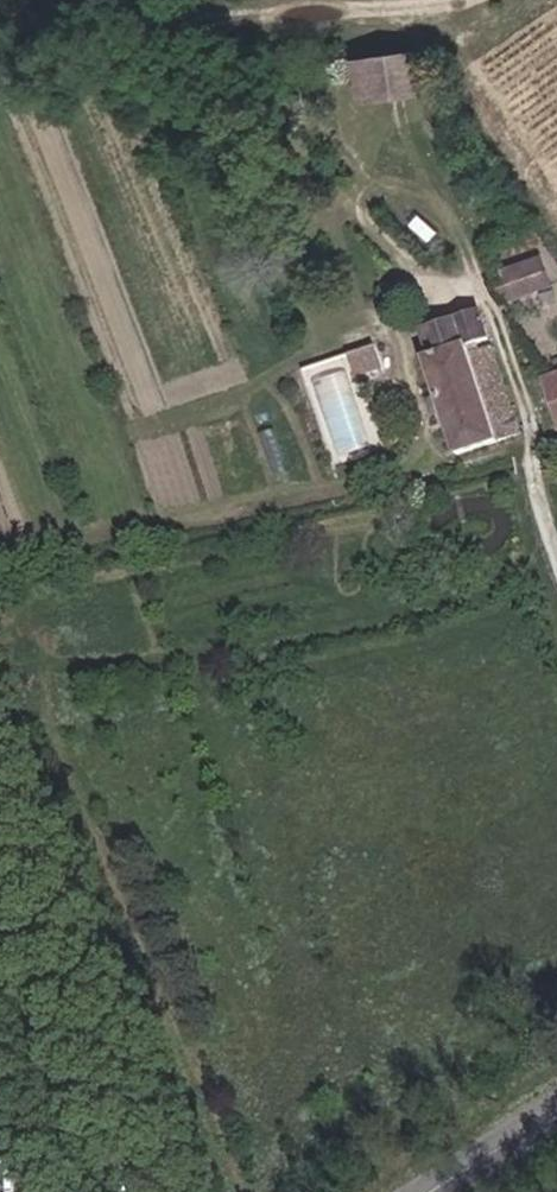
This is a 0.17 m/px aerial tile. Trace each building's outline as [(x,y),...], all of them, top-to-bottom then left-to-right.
[(395,46),(350,53),(353,74),(355,82),(400,75),(395,46)] [(323,57),(308,58),(312,81),(353,74),(350,53),(323,57)] [(504,266),(517,297),(556,281),(543,250),(504,266)] [(449,330),(430,338),(442,357),(457,350),(449,330)] [(447,366),(442,357),(430,338),(401,349),(410,371),(402,376),(434,463),(494,441),(462,362),(447,366)] [(377,445),(358,375),(386,368),(380,344),(309,362),(334,457),(377,445)] [(532,433),(556,424),(556,375),(556,373),(515,388),(532,433)]
